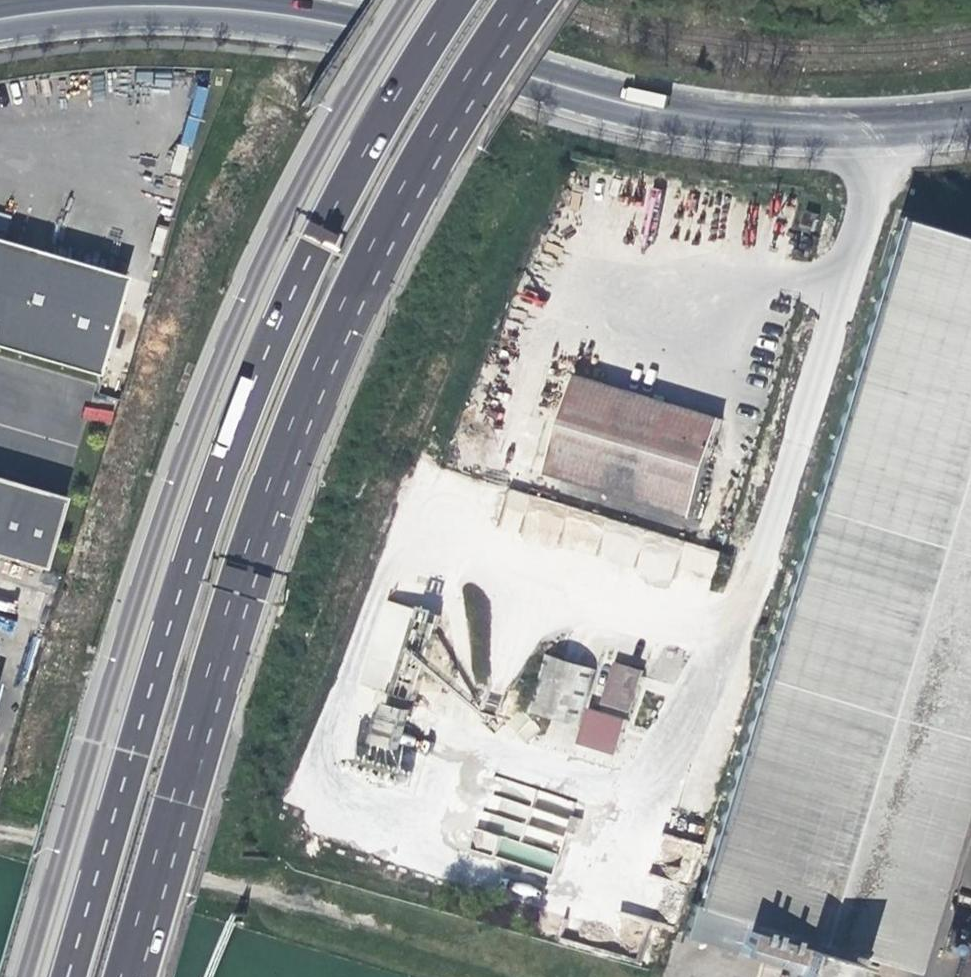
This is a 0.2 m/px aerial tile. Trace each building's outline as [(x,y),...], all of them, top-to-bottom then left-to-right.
[(776,976),(869,976),(871,970),(861,965),(863,959),(905,971),(970,754),(970,240),(901,219),(684,937),(779,966),(776,976)] [(86,374),(116,275),(0,241),(0,348),(86,374)] [(551,470),(692,522),(727,426),(585,376),(551,470)] [(82,419),(111,424),(113,411),(84,406),(82,419)] [(38,570),(58,498),(0,482),(0,559),(38,570)] [(526,512),(526,529),(546,530),(547,495),(510,493),(510,511),(526,512)] [(711,578),(719,553),(618,521),(604,566),(669,586),(675,567),(711,578)] [(424,618),(422,625),(441,631),(444,624),(424,618)] [(417,706),(441,631),(422,625),(404,620),(381,695),(417,706)] [(501,708),(511,711),(554,724),(571,668),(518,651),(501,708)] [(0,687),(0,737),(10,740),(24,695),(0,687)] [(511,711),(501,708),(497,724),(506,726),(509,718),(511,711)] [(381,751),(405,758),(416,718),(392,711),(381,751)] [(657,788),(676,730),(631,716),(622,746),(590,737),(585,749),(610,756),(606,773),(657,788)] [(552,730),(509,718),(506,726),(502,742),(544,755),(552,730)] [(953,976),(970,976),(970,916),(953,976)] [(956,958),(960,945),(943,940),(939,953),(956,958)]
